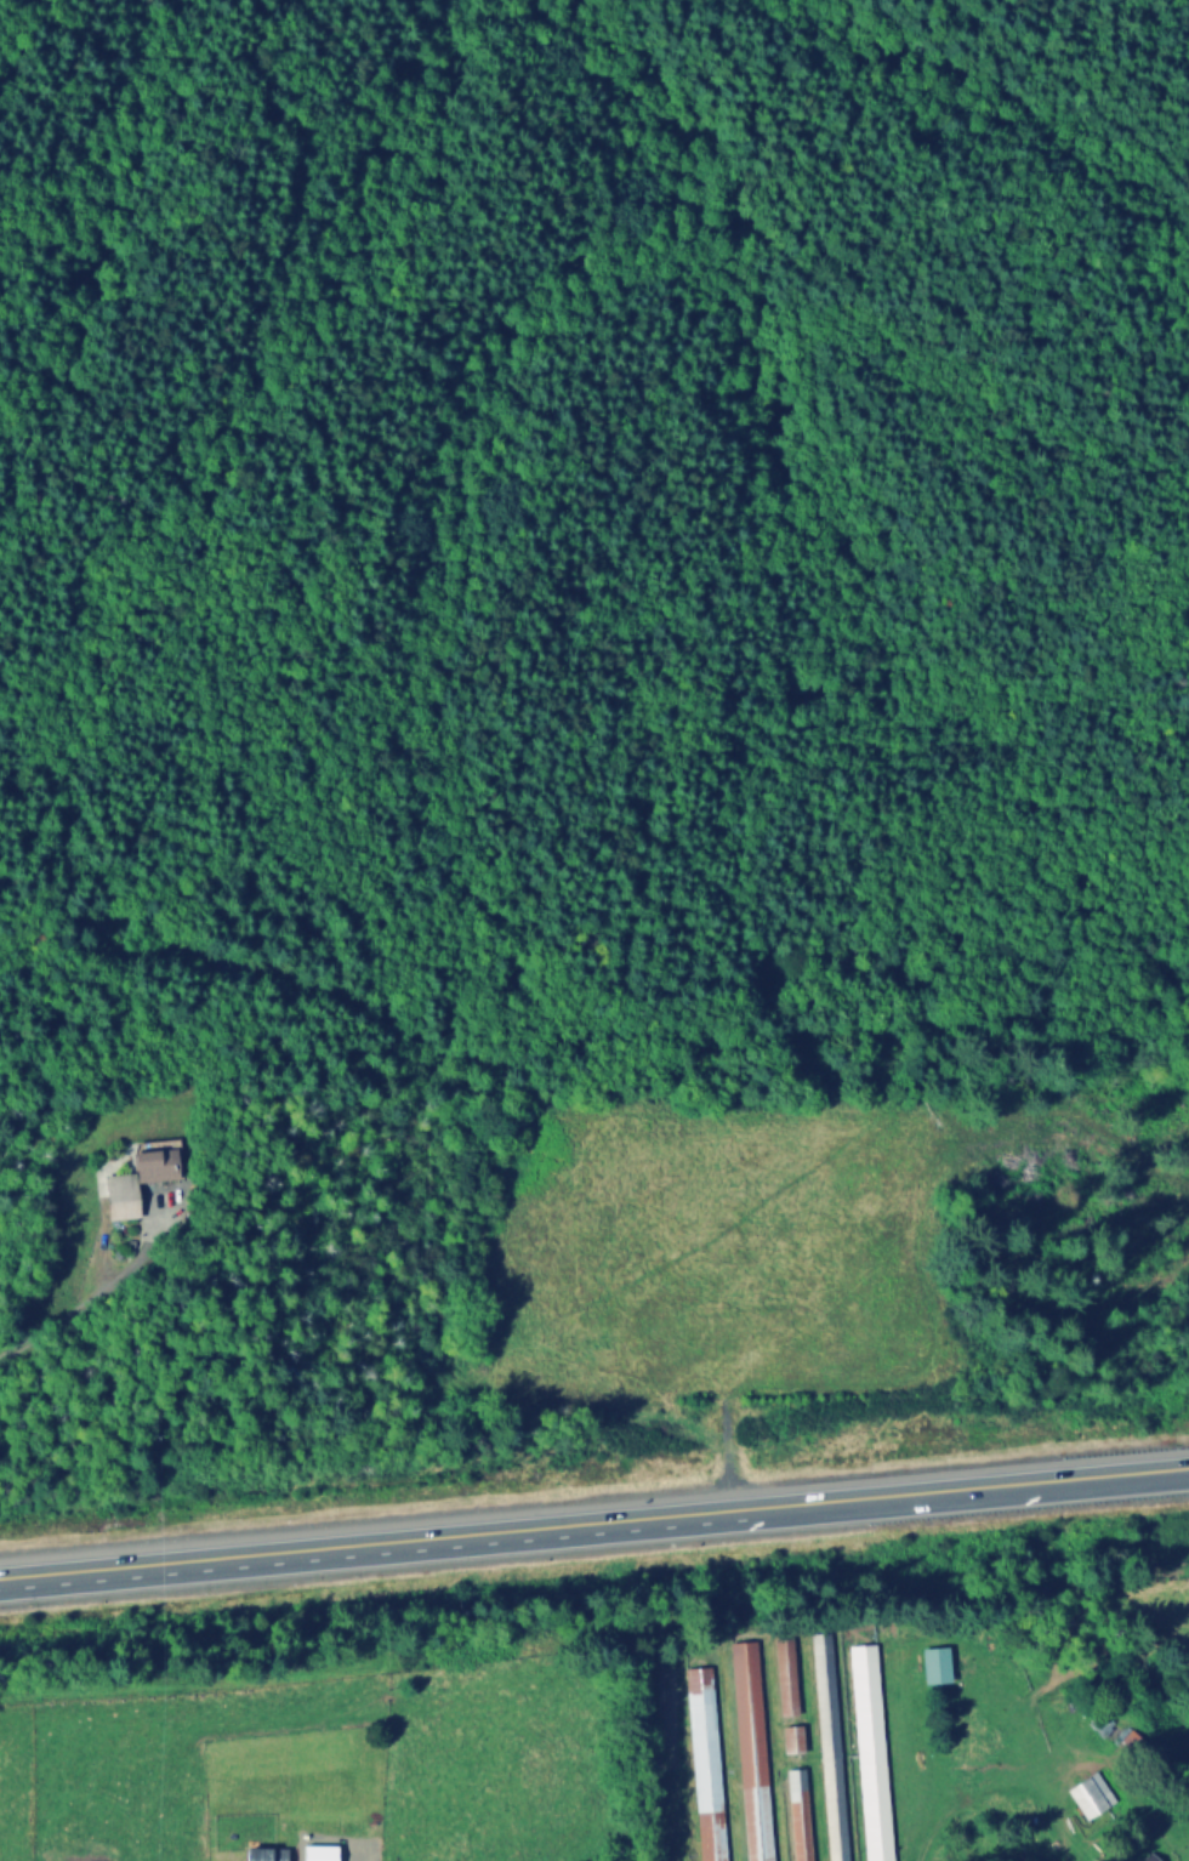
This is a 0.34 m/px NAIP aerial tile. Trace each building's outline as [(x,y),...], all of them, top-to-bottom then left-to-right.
[(97,1179),(100,1223),(132,1221),(130,1185),(178,1182),(176,1150),(123,1153),(124,1177),(97,1179)] [(820,1637),(829,1860),(847,1860),(838,1636),(820,1637)] [(799,1718),(796,1642),(778,1642),(781,1719),(799,1718)] [(736,1645),(747,1860),(773,1860),(763,1644),(736,1645)] [(720,1691),(694,1693),(702,1860),(728,1860),(720,1691)] [(1140,1759),(1147,1739),(1106,1723),(1099,1743),(1140,1759)] [(805,1729),(785,1729),(785,1757),(805,1757),(805,1729)] [(810,1772),(792,1773),(796,1860),(813,1860),(810,1772)] [(295,1849),(295,1860),(331,1860),(331,1849),(295,1849)]
